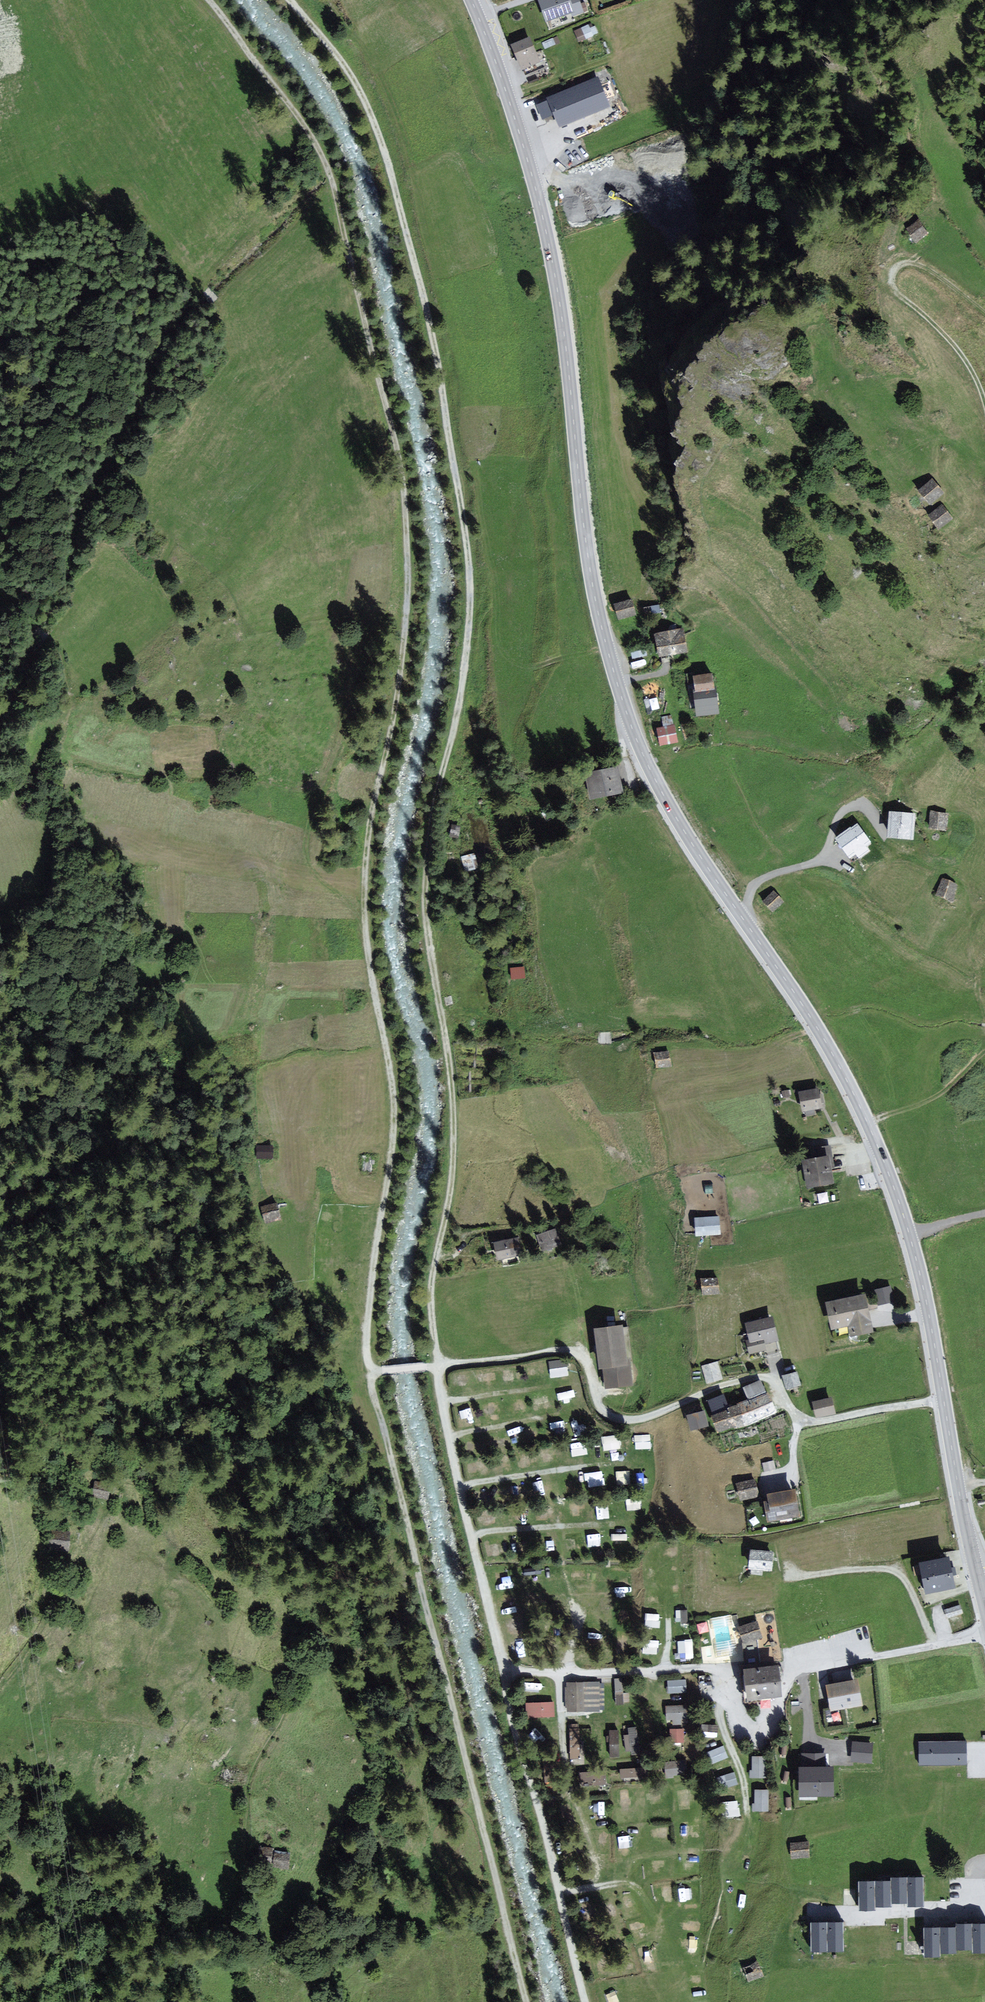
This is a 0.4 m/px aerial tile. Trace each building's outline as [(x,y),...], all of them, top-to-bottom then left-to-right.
[(540,1),(547,19),(573,10),(574,13),(582,10),(578,0),(543,0),(540,1)] [(598,33),(595,23),(575,30),(579,40),(598,33)] [(539,63),(529,39),(512,46),(516,58),(522,71),(539,63)] [(610,106),(599,79),(547,100),(548,101),(554,115),(558,127),(610,106)] [(554,115),(548,101),(536,106),(541,120),(554,115)] [(926,234),(918,222),(906,230),(914,242),(926,234)] [(942,492),(932,479),(920,489),(930,502),(942,492)] [(951,518),(942,506),(929,515),(938,527),(951,518)] [(635,614),(632,601),(616,605),(619,618),(627,616),(635,614)] [(686,651),(682,629),(655,634),(660,656),(668,654),(686,651)] [(716,711),(710,674),(695,677),(697,694),(695,695),(696,699),(698,714),(716,711)] [(674,734),(673,726),(658,729),(661,744),(676,742),(674,734)] [(621,790),(616,767),(586,772),(591,796),(621,790)] [(912,814),(891,812),(889,836),(911,838),(912,814)] [(946,813),(932,812),(930,828),(938,829),(945,829),(946,813)] [(869,842),(857,825),(851,830),(838,838),(850,856),(856,852),(859,856),(867,850),(864,845),(869,842)] [(477,867),(473,854),(462,857),(466,870),(477,867)] [(957,884),(943,879),(937,894),(951,899),(953,894),(957,884)] [(783,901),(774,892),(764,901),(773,911),(780,904),(783,901)] [(523,980),(522,970),(510,970),(511,980),(523,980)] [(669,1065),(667,1052),(655,1054),(658,1067),(665,1066),(669,1065)] [(820,1101),(817,1088),(800,1091),(804,1109),(820,1106),(820,1101)] [(272,1145),(256,1144),(256,1157),(272,1157),(272,1145)] [(832,1164),(829,1146),(812,1149),(813,1158),(804,1160),(808,1184),(832,1180),(829,1165),(832,1165),(832,1164)] [(275,1202),(261,1205),(265,1221),(279,1218),(275,1202)] [(719,1233),(718,1217),(696,1218),(697,1226),(697,1234),(719,1233)] [(558,1240),(555,1230),(538,1236),(542,1246),(558,1240)] [(520,1253),(517,1238),(495,1242),(498,1257),(520,1253)] [(717,1293),(717,1279),(703,1280),(704,1294),(717,1293)] [(879,1302),(894,1300),(892,1284),(877,1286),(879,1302)] [(872,1329),(865,1294),(828,1302),(833,1327),(850,1324),(852,1333),(872,1329)] [(775,1337),(771,1318),(747,1324),(751,1340),(747,1341),(750,1353),(765,1349),(763,1340),(764,1340),(775,1337)] [(630,1381),(621,1325),(596,1329),(605,1385),(615,1384),(630,1381)] [(549,1359),(550,1376),(569,1375),(568,1357),(549,1359)] [(721,1380),(715,1364),(701,1369),(706,1385),(721,1380)] [(799,1383),(796,1372),(784,1376),(786,1387),(794,1385),(799,1383)] [(722,1396),(709,1401),(719,1430),(733,1427),(747,1424),(754,1420),(775,1409),(760,1381),(744,1388),(749,1399),(726,1408),(722,1396)] [(574,1388),(560,1391),(562,1400),(576,1397),(574,1388)] [(533,1390),(535,1403),(548,1402),(546,1389),(533,1390)] [(834,1412),(830,1398),(814,1402),(815,1406),(817,1416),(834,1412)] [(705,1420),(703,1411),(688,1415),(692,1428),(707,1424),(705,1420)] [(636,1434),(636,1447),(651,1447),(651,1434),(636,1434)] [(619,1435),(603,1435),(603,1450),(620,1449),(619,1435)] [(585,1441),(571,1442),(573,1455),(586,1453),(585,1441)] [(772,1462),(761,1465),(762,1473),(774,1470),(772,1462)] [(630,1483),(630,1470),(617,1470),(617,1483),(630,1483)] [(603,1485),(602,1471),(587,1471),(587,1485),(603,1485)] [(756,1489),(754,1481),(738,1485),(741,1498),(757,1495),(756,1489)] [(108,1484),(96,1482),(93,1494),(106,1496),(107,1490),(108,1484)] [(794,1491),(769,1495),(770,1502),(765,1503),(768,1521),(798,1515),(796,1501),(794,1491)] [(68,1533),(51,1531),(50,1547),(68,1549),(68,1540),(68,1533)] [(771,1559),(772,1554),(752,1552),(750,1567),(770,1569),(771,1559)] [(950,1574),(947,1558),(921,1564),(927,1592),(953,1587),(950,1574)] [(962,1613),(960,1606),(946,1610),(948,1618),(962,1613)] [(646,1611),(645,1625),(660,1626),(660,1612),(646,1611)] [(763,1637),(758,1621),(738,1626),(742,1644),(763,1637)] [(686,1650),(687,1658),(694,1657),(692,1637),(678,1639),(679,1651),(686,1650)] [(659,1639),(643,1639),(643,1652),(659,1652),(659,1639)] [(779,1674),(778,1666),(744,1670),(748,1699),(782,1695),(780,1678),(779,1674)] [(668,1678),(668,1692),(687,1692),(686,1678),(668,1678)] [(863,1705),(858,1681),(839,1684),(828,1686),(832,1710),(863,1705)] [(604,1684),(567,1685),(567,1694),(567,1711),(604,1711),(604,1691),(604,1684)] [(555,1699),(527,1700),(528,1716),(555,1715),(555,1699)] [(689,1720),(688,1703),(667,1703),(667,1721),(689,1720)] [(707,1724),(708,1731),(719,1729),(718,1723),(707,1724)] [(626,1725),(628,1752),(640,1751),(638,1724),(626,1725)] [(588,1764),(587,1726),(571,1727),(572,1764),(588,1764)] [(610,1727),(610,1755),(620,1755),(620,1727),(610,1727)] [(685,1727),(669,1727),(670,1740),(685,1740),(685,1727)] [(871,1745),(854,1743),(852,1760),(869,1762),(871,1745)] [(966,1763),(966,1743),(921,1744),(921,1764),(966,1763)] [(725,1744),(710,1749),(715,1762),(729,1757),(725,1744)] [(751,1776),(766,1776),(767,1755),(752,1754),(751,1776)] [(833,1795),(832,1768),(825,1768),(825,1755),(803,1755),(803,1768),(800,1768),(800,1796),(833,1795)] [(668,1775),(683,1775),(682,1760),(667,1761),(668,1775)] [(620,1774),(641,1775),(642,1767),(621,1766),(620,1774)] [(606,1769),(581,1770),(582,1780),(594,1780),(594,1784),(607,1783),(606,1769)] [(735,1770),(720,1774),(724,1787),(739,1782),(735,1770)] [(232,1781),(231,1771),(220,1772),(221,1782),(232,1781)] [(769,1809),(769,1787),(754,1787),(754,1809),(769,1809)] [(739,1799),(728,1799),(729,1816),(739,1816),(739,1799)] [(809,1857),(808,1843),(791,1844),(792,1858),(809,1857)] [(269,1851),(255,1848),(252,1861),(266,1865),(269,1851)] [(284,1856),(272,1853),(269,1865),(281,1868),(284,1856)] [(923,1906),(923,1878),(891,1878),(891,1882),(860,1882),(860,1910),(872,1910),(874,1910),(874,1906),(879,1906),(891,1906),(891,1902),(904,1902),(909,1902),(909,1906),(913,1906),(923,1906)] [(844,1914),(843,1905),(819,1906),(819,1914),(844,1914)] [(841,1951),(841,1923),(830,1923),(825,1923),(812,1923),(812,1951),(841,1951)] [(956,1925),(956,1929),(943,1929),(938,1929),(925,1929),(925,1957),(939,1957),(939,1953),(955,1953),(955,1949),(972,1949),(972,1953),(984,1953),(984,1925),(975,1925),(969,1925),(956,1925)] [(759,1969),(757,1964),(744,1969),(749,1981),(762,1975),(759,1969)]
